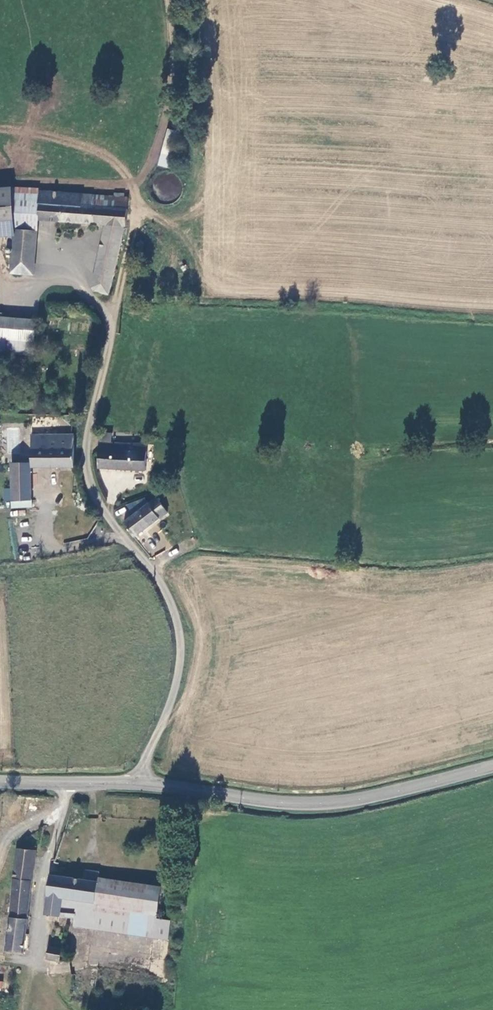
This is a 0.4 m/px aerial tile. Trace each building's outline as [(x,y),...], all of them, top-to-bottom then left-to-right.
[(165,129),(157,165),(170,168),(179,133),(165,129)] [(14,227),(16,200),(17,178),(0,180),(0,228),(14,227)] [(37,201),(38,181),(17,178),(16,200),(37,201)] [(103,205),(103,190),(41,186),(39,201),(37,201),(16,200),(14,227),(31,230),(31,220),(38,220),(105,225),(91,287),(107,293),(124,226),(124,205),(103,205)] [(124,205),(125,191),(103,190),(103,205),(124,205)] [(34,274),(38,220),(31,220),(31,230),(14,227),(10,272),(34,274)] [(31,320),(0,318),(0,352),(29,353),(31,320)] [(28,468),(72,466),(71,434),(26,435),(28,465),(28,468)] [(146,474),(146,454),(136,454),(136,447),(109,446),(109,437),(96,436),(95,473),(146,474)] [(29,499),(28,468),(28,465),(7,465),(9,500),(29,499)] [(160,519),(158,517),(166,512),(156,499),(130,518),(126,513),(117,520),(133,540),(160,519)] [(24,954),(33,852),(15,851),(5,952),(24,954)] [(96,882),(97,873),(84,871),(83,881),(95,882),(96,882)] [(92,903),(95,882),(83,881),(48,876),(43,914),(75,918),(76,910),(58,908),(59,899),(92,903)] [(95,882),(92,903),(59,899),(58,908),(76,910),(75,918),(73,927),(167,938),(170,920),(156,918),(160,890),(96,882),(95,882)] [(48,959),(59,962),(62,951),(50,948),(48,959)]
